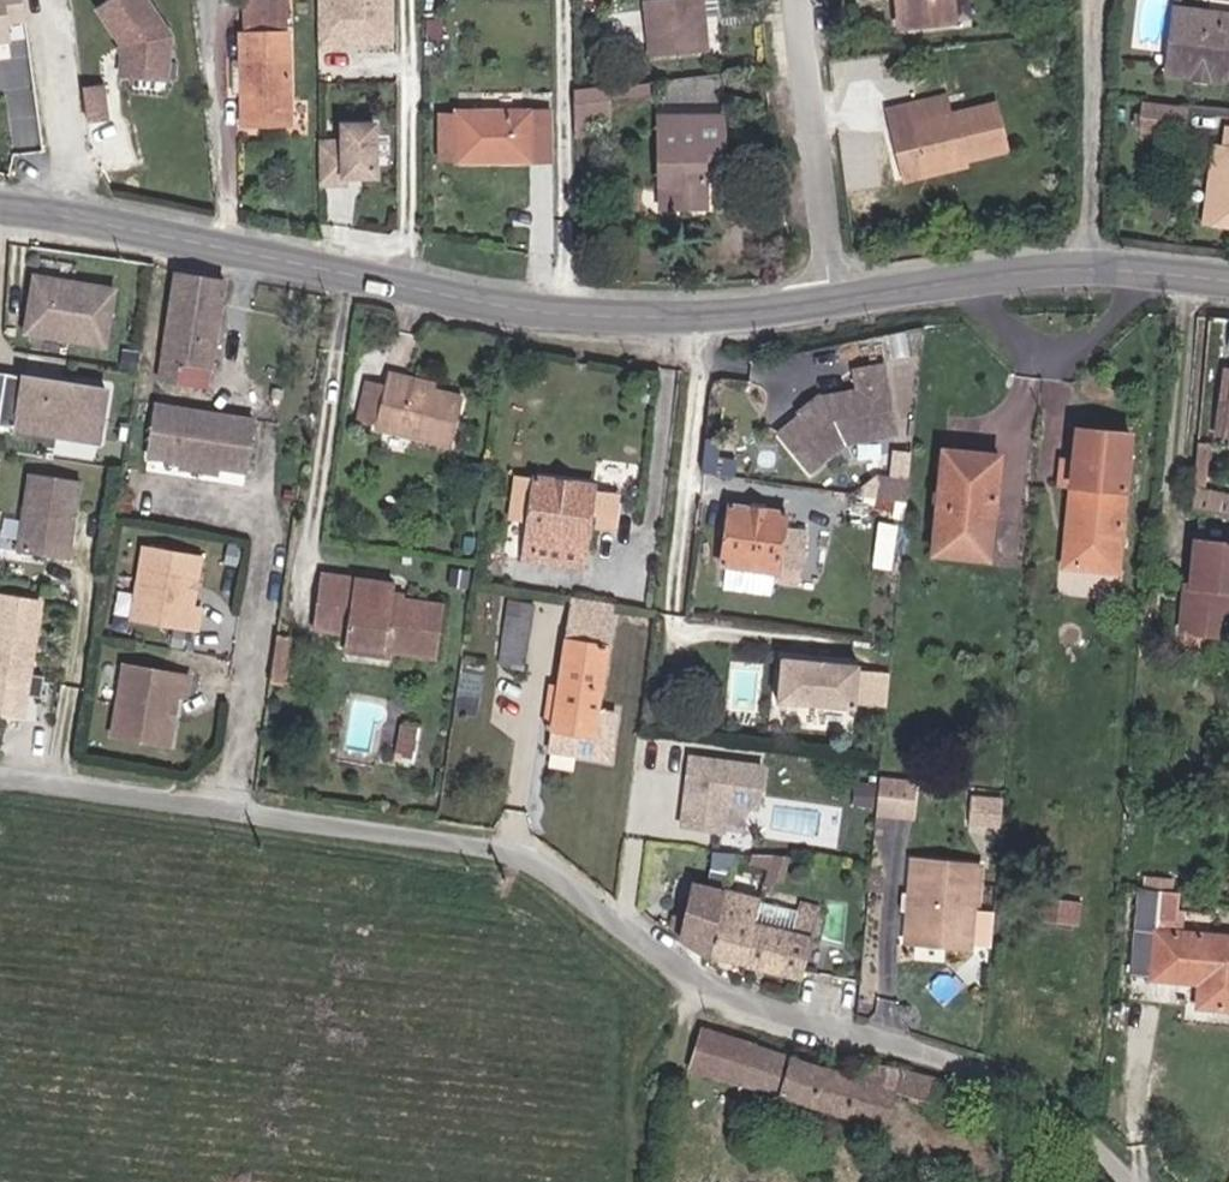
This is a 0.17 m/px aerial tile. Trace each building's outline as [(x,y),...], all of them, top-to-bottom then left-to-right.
[(13,43),(10,23),(25,22),(22,0),(0,0),(0,45),(13,43)] [(93,8),(121,51),(119,78),(169,84),(177,35),(152,0),(107,0),(93,8)] [(394,0),(319,0),(318,49),(337,49),(337,43),(395,46),(394,0)] [(654,55),(708,50),(704,0),(649,0),(654,55)] [(910,24),(911,0),(901,0),(900,23),(910,24)] [(910,24),(960,25),(961,0),(911,0),(910,24)] [(280,1),(237,2),(237,70),(229,70),(229,103),(237,102),(238,127),(292,126),(291,59),(281,60),(280,1)] [(1174,7),(1167,72),(1228,79),(1228,13),(1174,7)] [(730,73),(664,80),(664,107),(730,105),(730,73)] [(105,82),(84,85),(90,122),(111,119),(105,82)] [(591,116),(607,115),(607,87),(576,91),(576,104),(576,140),(592,137),(591,116)] [(962,155),(963,159),(1009,146),(997,99),(948,112),(942,94),(886,109),(891,129),(911,124),(923,166),(962,155)] [(1185,127),(1186,108),(1145,104),(1143,122),(1185,127)] [(462,157),(551,155),(550,105),(459,107),(462,157)] [(728,117),(664,118),(667,210),(710,209),(708,162),(730,161),(728,117)] [(926,176),(923,166),(911,124),(891,129),(906,181),(926,176)] [(338,145),(314,145),(315,186),(341,186),(341,178),(371,178),(369,127),(338,128),(338,145)] [(1207,222),(1228,225),(1228,149),(1226,149),(1216,148),(1207,222)] [(962,155),(923,166),(926,176),(965,165),(963,159),(962,155)] [(212,363),(226,279),(180,271),(163,375),(178,378),(181,358),(212,363)] [(107,346),(116,290),(36,277),(27,334),(107,346)] [(811,408),(801,408),(778,424),(806,463),(843,436),(893,429),(883,360),(855,364),(858,386),(820,393),(820,395),(819,400),(816,405),(811,408)] [(1223,372),(1216,432),(1228,434),(1228,373),(1223,372)] [(380,425),(379,430),(457,450),(467,400),(434,392),(436,385),(390,374),(387,389),(380,425)] [(106,391),(0,375),(0,429),(99,445),(106,391)] [(372,385),(363,422),(380,425),(387,389),(372,385)] [(820,395),(820,393),(817,390),(798,403),(801,408),(811,408),(816,405),(819,400),(820,395)] [(249,460),(257,408),(160,393),(152,445),(249,460)] [(1120,574),(1134,433),(1076,426),(1067,512),(1081,513),(1075,571),(1120,574)] [(991,528),(997,457),(944,450),(934,550),(968,553),(970,526),(991,528)] [(1197,451),(1195,485),(1205,485),(1207,452),(1197,451)] [(72,561),(85,482),(35,475),(22,553),(72,561)] [(907,499),(908,480),(877,476),(875,495),(907,499)] [(580,553),(590,554),(593,531),(611,531),(617,500),(592,498),(593,489),(514,480),(508,524),(527,526),(523,561),(537,562),(538,548),(580,553)] [(1195,488),(1194,509),(1228,517),(1228,496),(1195,488)] [(780,512),(731,507),(724,566),(729,567),(773,572),(774,565),(796,567),(801,531),(778,529),(780,512)] [(1060,570),(1075,571),(1081,513),(1067,512),(1060,570)] [(988,555),(991,528),(970,526),(968,553),(988,555)] [(1228,590),(1228,544),(1198,542),(1192,586),(1186,585),(1180,632),(1225,638),(1228,590)] [(580,553),(538,548),(537,562),(579,567),(580,553)] [(200,562),(143,552),(132,623),(195,633),(198,613),(192,612),(200,562)] [(771,590),(773,572),(729,567),(727,586),(771,590)] [(355,635),(354,648),(402,656),(436,661),(445,615),(395,607),(398,591),(327,578),(318,629),(355,635)] [(41,605),(0,598),(0,713),(22,716),(41,605)] [(573,731),(571,751),(604,756),(610,716),(597,713),(610,605),(566,599),(548,728),(573,731)] [(537,610),(513,607),(506,660),(530,663),(537,610)] [(400,668),(402,656),(354,648),(352,662),(400,668)] [(861,664),(783,657),(779,702),(857,709),(857,702),(887,706),(890,673),(861,670),(861,664)] [(188,681),(124,671),(113,741),(169,750),(177,699),(185,701),(188,681)] [(546,748),(571,751),(573,731),(548,728),(546,748)] [(429,754),(431,737),(415,736),(413,752),(429,754)] [(426,773),(429,754),(413,752),(411,772),(426,773)] [(754,811),(760,769),(688,758),(678,827),(721,833),(724,807),(754,811)] [(915,819),(918,783),(881,780),(880,789),(879,816),(915,819)] [(871,810),(873,787),(853,786),(851,808),(871,810)] [(999,799),(970,797),(967,831),(996,833),(999,799)] [(982,865),(924,860),(922,880),(911,891),(910,908),(918,919),(916,941),(971,946),(975,904),(979,904),(982,865)] [(911,891),(922,880),(924,860),(914,860),(911,891)] [(1144,897),(1172,899),(1173,891),(1145,888),(1144,897)] [(672,921),(670,941),(698,960),(806,987),(817,920),(793,915),(789,940),(755,934),(760,904),(697,892),(691,923),(672,921)] [(1137,912),(1130,986),(1207,993),(1205,1016),(1228,1018),(1228,947),(1181,943),(1183,920),(1174,919),(1176,900),(1172,899),(1144,897),(1139,896),(1137,912)] [(1072,905),(1047,902),(1045,926),(1070,928),(1072,905)] [(1082,906),(1072,905),(1070,928),(1082,929),(1082,906)] [(907,940),(916,941),(918,919),(910,908),(907,940)] [(689,1070),(847,1115),(859,1077),(700,1029),(689,1070)] [(964,1104),(967,1096),(863,1065),(859,1077),(847,1115),(883,1126),(894,1093),(936,1104),(939,1095),(964,1104)]
